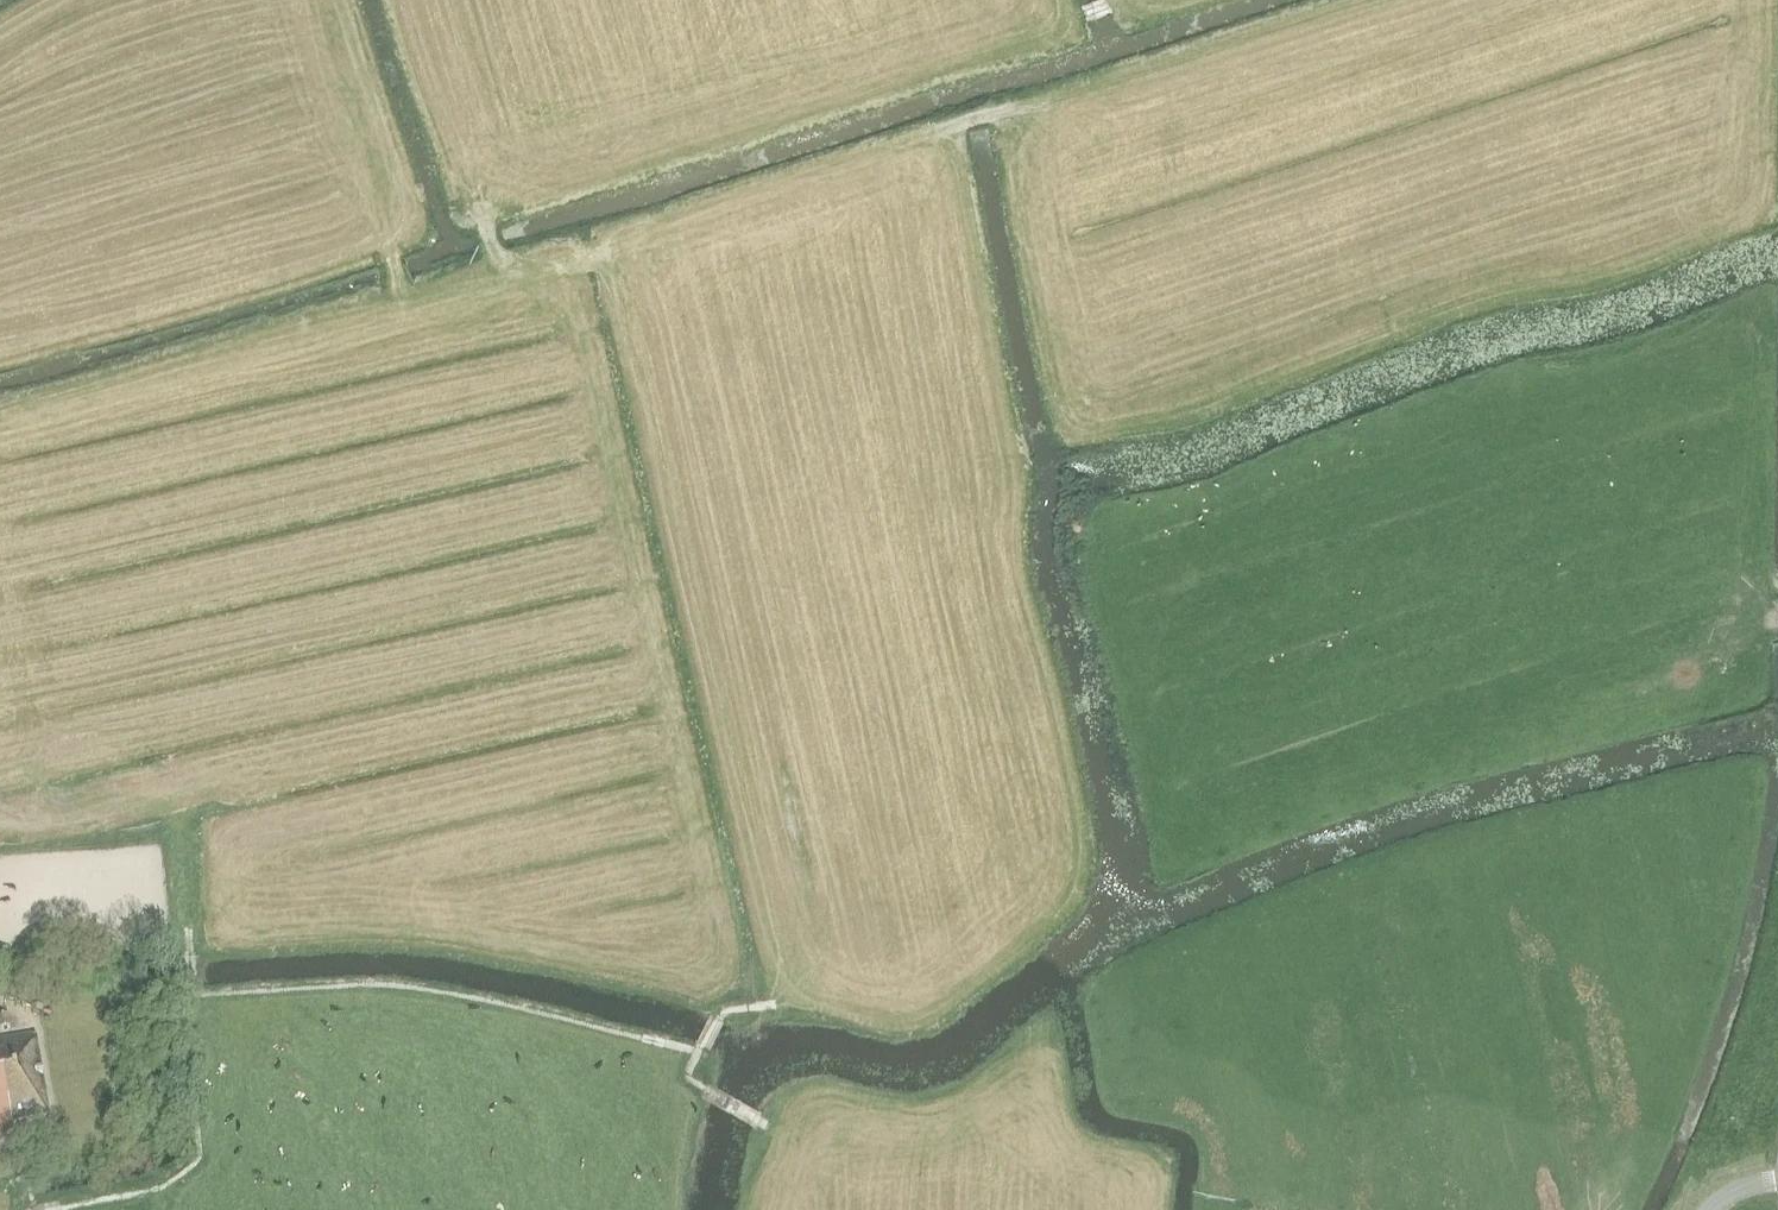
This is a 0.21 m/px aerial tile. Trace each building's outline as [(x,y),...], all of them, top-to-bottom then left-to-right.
[(0,1017),(0,1029),(11,1027),(8,1015),(0,1017)] [(50,1117),(35,1034),(0,1040),(0,1134),(14,1131),(12,1123),(50,1117)]
